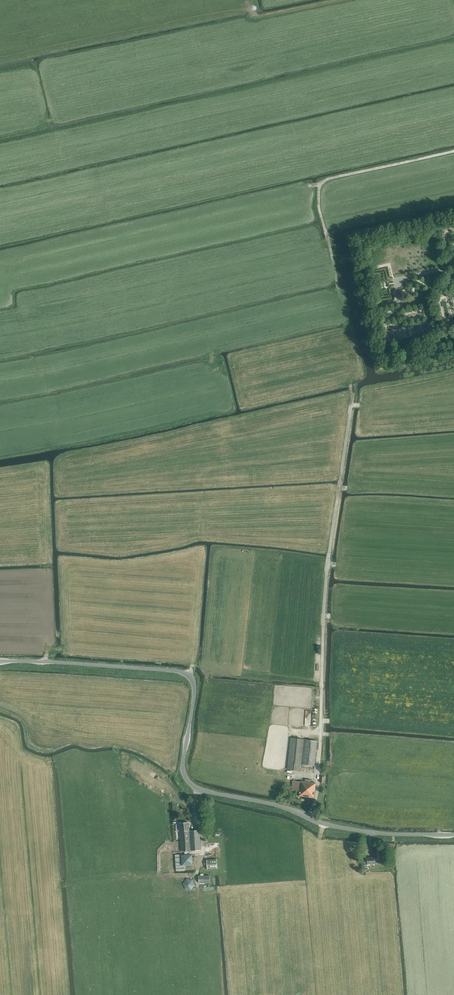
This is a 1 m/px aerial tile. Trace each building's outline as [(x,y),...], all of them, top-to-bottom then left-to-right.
[(301,771),(302,764),(304,739),(291,738),(288,769),(301,771)] [(318,741),(304,739),(302,764),(315,766),(318,741)] [(316,783),(302,781),(301,782),(293,781),(292,791),(300,792),(300,796),(314,798),(316,783)] [(190,831),(189,822),(180,823),(182,851),(201,850),(200,831),(190,831)] [(377,857),(361,858),(362,869),(368,869),(368,864),(375,864),(375,863),(381,863),(381,860),(384,860),(383,850),(377,851),(377,857)] [(182,865),(193,865),(192,854),(182,855),(182,865)] [(180,866),(180,855),(176,855),(177,870),(185,870),(185,866),(180,866)] [(217,859),(207,860),(208,869),(218,868),(217,859)] [(187,879),(183,883),(185,889),(191,890),(195,885),(193,880),(187,879)]
